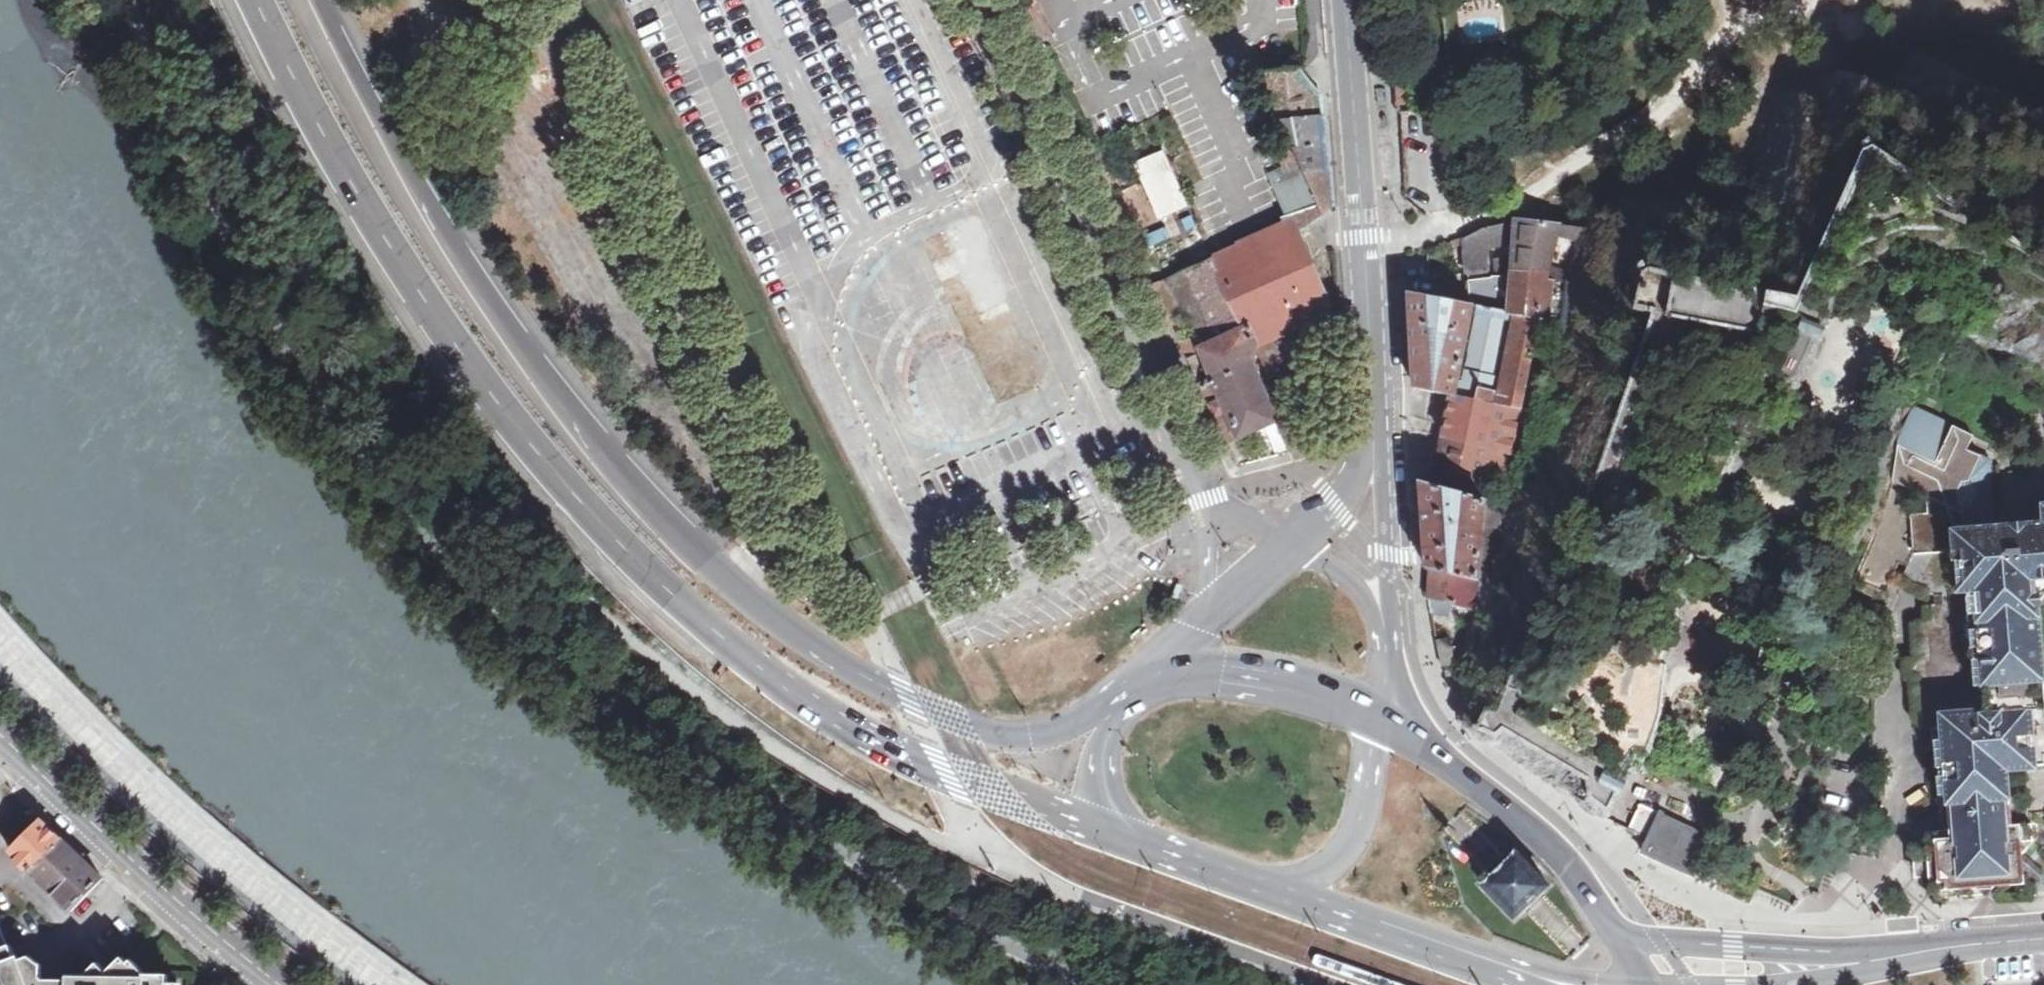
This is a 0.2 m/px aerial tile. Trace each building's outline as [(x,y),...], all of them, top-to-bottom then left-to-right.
[(1274,104),(1323,98),(1302,72),(1301,70),(1261,74),(1274,104)] [(1324,118),(1323,98),(1274,104),(1283,124),(1324,118)] [(1324,118),(1283,124),(1286,130),(1294,148),(1326,145),(1324,118)] [(1328,170),(1326,145),(1294,148),(1295,150),(1302,164),(1305,172),(1328,170)] [(1160,152),(1135,162),(1158,216),(1183,206),(1160,152)] [(1281,162),(1265,169),(1267,174),(1269,179),(1285,172),(1281,162)] [(1305,172),(1302,164),(1285,172),(1269,179),(1279,200),(1294,228),(1296,233),(1332,209),(1328,170),(1305,172)] [(1192,214),(1179,219),(1184,233),(1197,228),(1192,214)] [(1553,237),(1556,225),(1518,221),(1483,228),(1466,237),(1465,237),(1468,273),(1493,270),(1492,251),(1498,248),(1511,245),(1514,245),(1550,249),(1553,237)] [(1589,242),(1592,230),(1568,226),(1556,225),(1553,237),(1589,242)] [(1144,235),(1149,246),(1170,238),(1165,226),(1144,235)] [(1221,275),(1299,241),(1298,237),(1296,233),(1294,228),(1214,259),(1221,275)] [(1308,261),(1299,241),(1221,275),(1197,285),(1162,301),(1176,331),(1201,385),(1201,384),(1251,361),(1255,346),(1282,334),(1284,338),(1292,356),(1338,335),(1329,313),(1330,313),(1308,261)] [(1510,312),(1545,319),(1547,301),(1540,300),(1539,298),(1543,279),(1546,266),(1550,249),(1514,245),(1513,255),(1497,256),(1497,271),(1493,276),(1470,280),(1468,279),(1471,305),(1510,312)] [(1197,285),(1221,275),(1214,259),(1155,286),(1162,301),(1197,285)] [(1543,279),(1566,285),(1569,272),(1546,266),(1543,279)] [(1531,352),(1539,353),(1545,319),(1510,312),(1471,305),(1411,293),(1410,293),(1410,294),(1415,379),(1416,379),(1416,388),(1452,396),(1456,396),(1460,378),(1470,380),(1472,372),(1483,374),(1480,392),(1500,397),(1501,398),(1510,400),(1509,408),(1521,411),(1531,352)] [(1825,331),(1804,321),(1803,324),(1801,327),(1822,338),(1823,334),(1825,331)] [(1201,384),(1201,385),(1207,400),(1216,419),(1228,443),(1276,421),(1251,361),(1201,384)] [(1520,413),(1521,411),(1509,408),(1510,400),(1501,398),(1500,397),(1480,392),(1483,374),(1472,372),(1470,380),(1460,378),(1456,396),(1452,396),(1447,421),(1444,437),(1514,456),(1524,413),(1520,413)] [(1899,563),(1907,567),(1917,550),(1954,550),(1953,529),(1994,526),(1994,516),(1989,458),(1975,446),(1981,431),(1960,422),(1910,399),(1896,446),(1885,482),(1854,582),(1885,595),(1899,563)] [(1507,482),(1514,456),(1444,437),(1442,437),(1437,463),(1507,482)] [(1437,463),(1435,485),(1502,506),(1507,482),(1437,463)] [(1426,540),(1428,569),(1432,570),(1480,581),(1486,532),(1495,539),(1493,542),(1501,546),(1507,507),(1502,506),(1435,485),(1422,481),(1425,522),(1426,540)] [(1981,689),(2043,686),(2043,521),(2024,523),(2019,523),(2019,514),(1994,516),(1994,526),(1953,529),(1954,550),(1963,549),(1966,591),(1974,591),(1981,689)] [(1703,552),(1706,553),(1709,552),(1711,549),(1712,546),(1712,543),(1709,540),(1706,539),(1703,540),(1700,542),(1699,546),(1700,549),(1703,552)] [(1917,550),(1907,567),(1901,582),(1902,582),(1903,582),(1903,581),(1936,596),(1942,595),(1942,604),(1930,605),(1932,620),(1917,622),(1920,658),(1915,659),(1916,660),(1907,669),(1905,670),(1907,670),(1917,678),(1920,718),(1932,728),(1932,729),(1934,729),(1941,728),(1955,727),(1954,712),(1983,710),(1981,689),(1974,591),(1966,591),(1963,549),(1954,550),(1917,550)] [(1432,570),(1430,597),(1430,598),(1431,599),(1447,602),(1473,608),(1480,609),(1489,584),(1480,581),(1432,570)] [(1431,599),(1430,598),(1430,599),(1432,612),(1433,612),(1445,615),(1447,602),(1431,599)] [(1449,638),(1437,640),(1442,666),(1454,663),(1449,638)] [(1983,710),(2043,707),(2043,686),(1981,689),(1983,710)] [(1983,710),(1954,712),(1955,727),(1941,728),(1949,828),(2022,822),(2020,791),(2034,790),(2043,790),(2043,763),(2041,726),(2043,726),(2043,707),(1983,710)] [(1934,729),(1940,805),(1949,828),(1941,728),(1934,729)] [(1648,840),(1642,853),(1693,876),(1699,863),(1700,861),(1700,860),(1710,837),(1711,838),(1712,835),(1709,834),(1664,814),(1664,813),(1661,812),(1659,815),(1660,815),(1650,837),(1649,837),(1648,840)] [(11,851),(32,871),(62,840),(42,820),(11,851)] [(2022,822),(1949,828),(1950,830),(1926,832),(1927,847),(1918,848),(1921,878),(1930,877),(1931,892),(1976,889),(1984,896),(1986,897),(1988,895),(1989,895),(1995,887),(2025,884),(2023,854),(2037,853),(2043,844),(2042,828),(2018,830),(2022,822)] [(32,871),(73,910),(86,896),(103,879),(62,840),(32,871)] [(1515,844),(1475,882),(1516,925),(1556,886),(1515,844)] [(9,947),(0,924),(0,951),(9,947)] [(68,981),(43,980),(43,972),(30,972),(26,959),(19,962),(13,946),(9,947),(0,951),(0,984),(68,984),(68,981)] [(68,981),(68,984),(162,984),(162,976),(148,976),(137,964),(128,973),(118,964),(109,973),(100,963),(88,975),(88,981),(68,981)]
